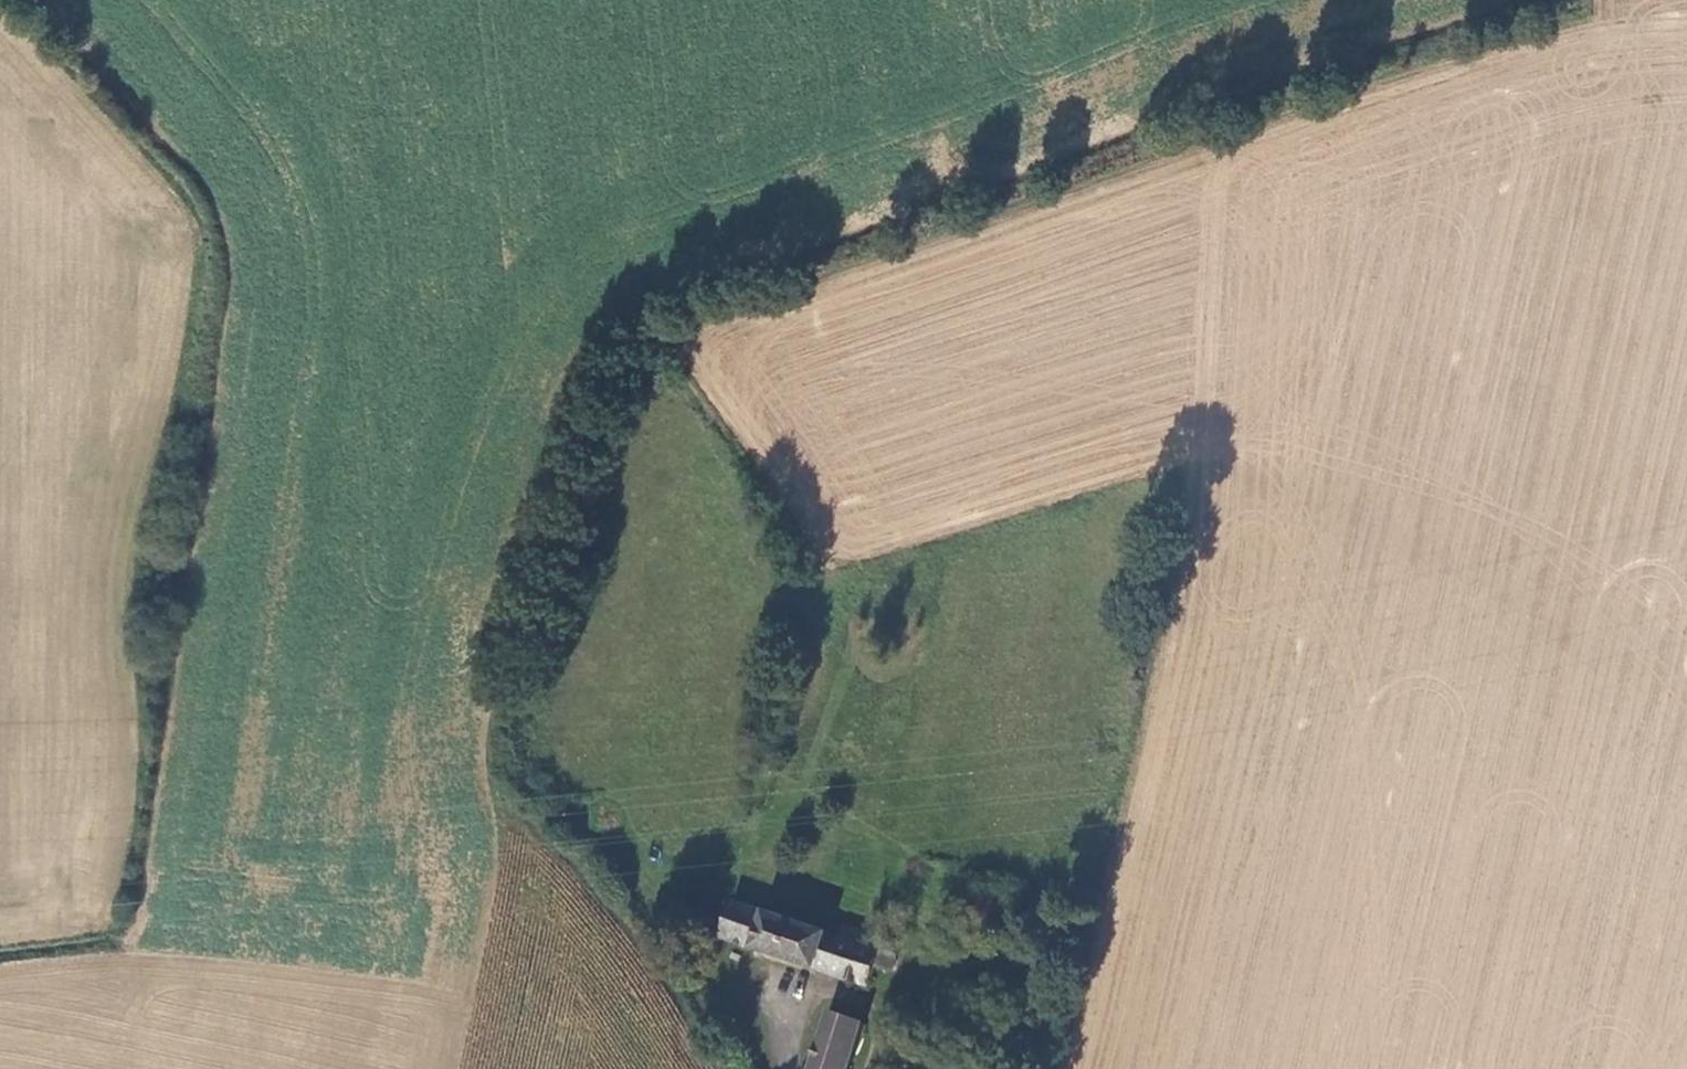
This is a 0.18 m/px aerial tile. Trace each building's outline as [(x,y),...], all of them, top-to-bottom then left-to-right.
[(867,933),(848,927),(844,939),(738,905),(727,939),(870,987),(877,968),(893,974),(898,958),(864,946),(867,933)] [(860,1043),(866,1025),(832,1014),(814,1068),(852,1068),(860,1043)]
